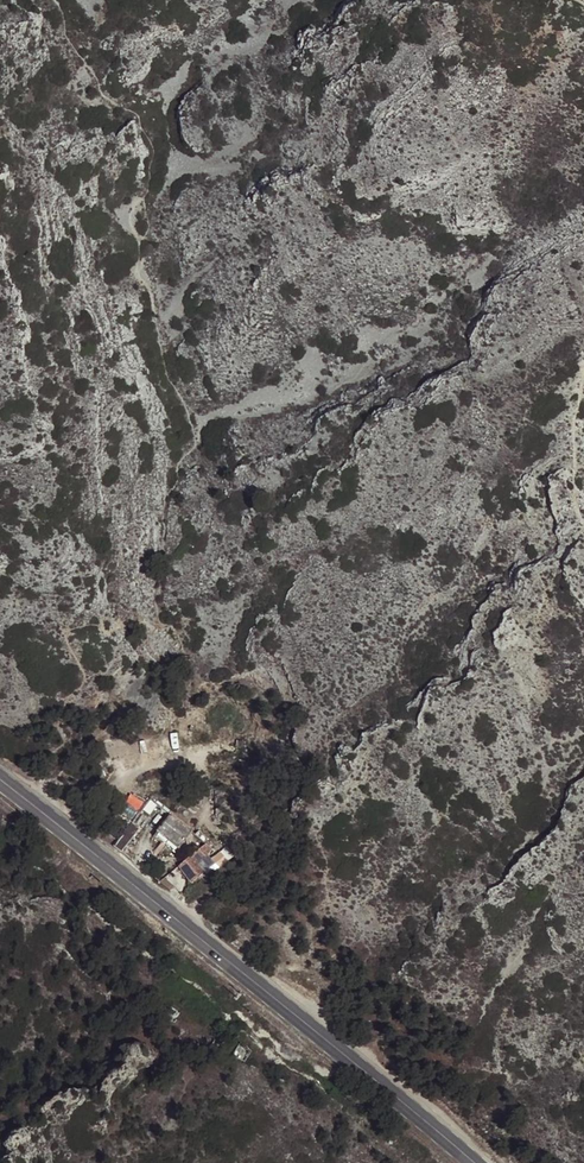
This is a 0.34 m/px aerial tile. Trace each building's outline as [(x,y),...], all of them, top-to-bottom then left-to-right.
[(132,761),(130,735),(100,737),(102,763),(132,761)] [(187,832),(170,818),(158,831),(175,845),(187,832)] [(130,819),(109,844),(120,852),(140,827),(130,819)] [(207,842),(177,866),(194,885),(220,868),(207,855),(213,848),(207,842)]
